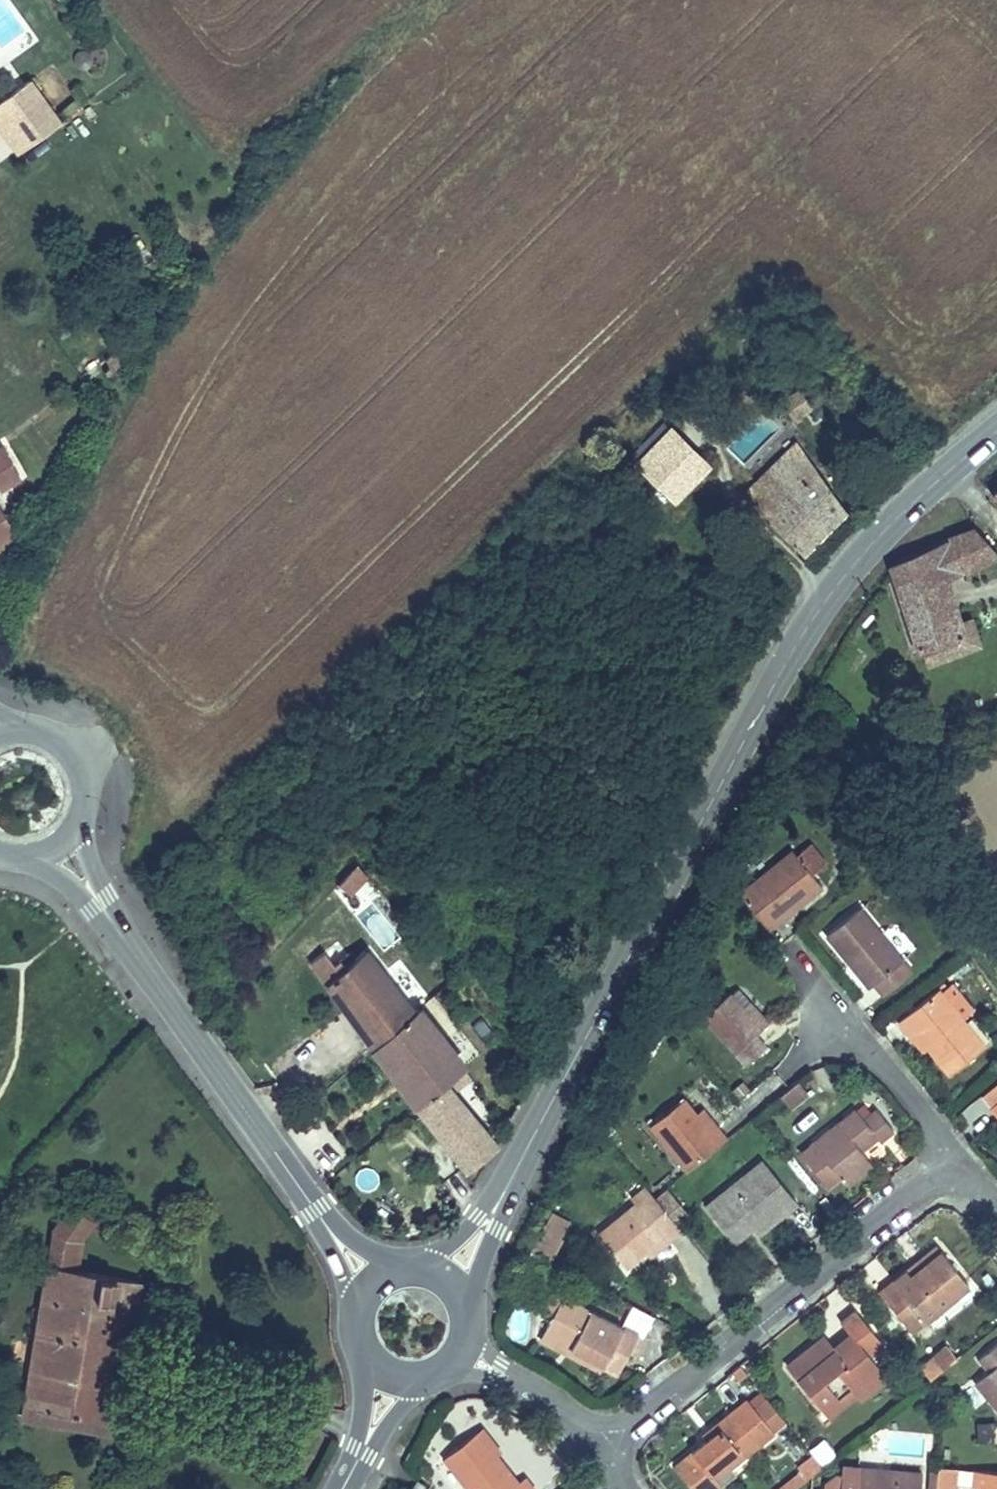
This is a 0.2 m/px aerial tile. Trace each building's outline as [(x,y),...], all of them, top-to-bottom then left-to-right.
[(92,64),(92,58),(88,53),(82,51),(77,54),(74,60),(76,66),(81,69),(87,69),(92,64)] [(29,81),(0,102),(0,126),(23,110),(41,135),(58,122),(29,81)] [(41,135),(23,110),(0,126),(17,150),(18,151),(41,135)] [(121,347),(111,333),(104,338),(114,352),(121,347)] [(743,379),(740,373),(735,377),(739,382),(743,379)] [(760,422),(733,449),(747,462),(773,435),(760,422)] [(638,464),(670,431),(662,424),(630,457),(638,464)] [(707,465),(672,430),(670,431),(638,464),(637,466),(673,501),(707,465)] [(845,510),(797,443),(769,471),(743,497),(802,554),(845,510)] [(19,479),(2,448),(0,449),(0,489),(19,479)] [(0,511),(0,546),(15,538),(0,511)] [(946,581),(996,555),(996,553),(975,529),(903,558),(893,572),(919,655),(924,653),(963,638),(959,623),(946,581)] [(893,572),(903,558),(890,564),(893,572)] [(928,664),(978,645),(970,620),(959,623),(963,638),(924,653),(928,664)] [(773,825),(781,810),(770,805),(762,820),(773,825)] [(806,890),(817,881),(811,874),(825,862),(809,844),(796,855),(792,851),(739,894),(768,930),(781,920),(776,915),(806,890)] [(348,894),(367,875),(353,861),(335,881),(348,894)] [(781,920),(822,886),(817,881),(806,890),(776,915),(781,920)] [(911,972),(859,908),(825,934),(849,963),(854,959),(873,982),(883,995),(911,972)] [(413,1012),(364,950),(353,960),(347,953),(333,965),(324,952),(310,962),(347,1010),(349,1009),(353,1009),(357,1015),(356,1019),(354,1020),(374,1048),(414,1013),(413,1012)] [(873,982),(854,959),(849,963),(867,987),(873,982)] [(972,1009),(951,983),(939,992),(961,1019),(972,1009)] [(755,1036),(762,1028),(742,1006),(746,1002),(748,1001),(737,989),(730,994),(729,993),(702,1018),(745,1065),(765,1047),(755,1036)] [(983,1047),(961,1019),(939,992),(937,990),(898,1022),(908,1035),(914,1031),(927,1048),(949,1074),(983,1047)] [(767,1025),(746,1002),(742,1006),(762,1028),(767,1025)] [(357,1015),(353,1009),(349,1009),(347,1010),(354,1020),(356,1019),(357,1015)] [(464,1067),(418,1009),(414,1013),(374,1048),(417,1106),(445,1083),(464,1067)] [(927,1048),(914,1031),(908,1035),(922,1052),(927,1048)] [(790,1108),(807,1093),(797,1081),(788,1088),(780,1095),(790,1108)] [(737,1099),(748,1090),(741,1082),(731,1091),(737,1099)] [(496,1146),(445,1083),(417,1106),(439,1136),(445,1142),(467,1170),(496,1146)] [(996,1102),(996,1083),(982,1096),(991,1107),(996,1102)] [(727,1138),(717,1126),(711,1131),(696,1113),(684,1098),(649,1126),(686,1171),(727,1138)] [(717,1126),(702,1108),(696,1113),(711,1131),(717,1126)] [(861,1150),(877,1138),(880,1142),(893,1131),(876,1109),(863,1119),(855,1109),(800,1153),(828,1188),(840,1178),(847,1186),(873,1166),(861,1150)] [(615,1130),(606,1119),(598,1126),(607,1137),(615,1130)] [(796,1203),(762,1161),(705,1206),(734,1242),(755,1226),(755,1225),(752,1221),(772,1205),(781,1216),(796,1203)] [(636,1204),(650,1192),(645,1186),(630,1198),(636,1204)] [(659,1204),(671,1194),(667,1189),(655,1199),(659,1204)] [(668,1240),(681,1230),(675,1223),(659,1204),(655,1199),(650,1192),(636,1204),(598,1235),(625,1268),(645,1251),(665,1236),(668,1240)] [(687,1213),(671,1194),(659,1204),(675,1223),(687,1213)] [(760,1233),(781,1216),(772,1205),(752,1221),(755,1225),(755,1226),(760,1233)] [(58,1233),(53,1264),(83,1270),(87,1244),(100,1227),(78,1208),(58,1233)] [(555,1245),(568,1220),(552,1212),(542,1229),(541,1229),(529,1251),(547,1260),(555,1245)] [(650,1258),(670,1242),(668,1240),(665,1236),(645,1251),(650,1258)] [(910,1275),(941,1251),(936,1245),(906,1270),(910,1275)] [(911,1331),(969,1284),(941,1251),(910,1275),(906,1270),(879,1292),(911,1331)] [(111,1312),(117,1277),(83,1270),(53,1264),(52,1264),(26,1410),(106,1423),(108,1411),(95,1409),(99,1386),(109,1388),(121,1313),(111,1312)] [(544,1289),(549,1281),(540,1276),(536,1284),(544,1289)] [(111,1312),(121,1313),(134,1315),(140,1280),(117,1277),(111,1312)] [(635,1357),(644,1340),(562,1296),(565,1290),(549,1281),(544,1289),(548,1291),(539,1308),(552,1315),(545,1328),(573,1343),(570,1348),(603,1365),(617,1373),(628,1353),(635,1357)] [(823,1411),(878,1367),(868,1355),(882,1344),(855,1311),(841,1323),(850,1334),(832,1348),(832,1349),(834,1352),(813,1368),(802,1354),(786,1367),(823,1411)] [(570,1348),(573,1343),(545,1328),(540,1339),(600,1370),(603,1365),(570,1348)] [(813,1368),(834,1352),(832,1349),(832,1348),(823,1337),(802,1354),(813,1368)] [(978,1358),(988,1371),(974,1382),(996,1410),(996,1343),(978,1358)] [(942,1370),(932,1357),(919,1367),(930,1380),(942,1370)] [(860,1399),(887,1378),(878,1367),(823,1411),(827,1417),(856,1393),(860,1399)] [(106,1423),(26,1410),(25,1420),(115,1434),(122,1390),(109,1388),(99,1386),(95,1409),(108,1411),(106,1423)] [(773,1432),(747,1399),(729,1414),(733,1419),(706,1440),(674,1466),(693,1488),(717,1488),(721,1486),(720,1484),(711,1473),(752,1441),(756,1446),(773,1432)] [(706,1440),(733,1419),(729,1414),(702,1435),(706,1440)] [(996,1442),(996,1426),(978,1427),(978,1442),(996,1442)] [(500,1453),(480,1429),(476,1432),(495,1456),(500,1453)] [(495,1456),(476,1432),(444,1458),(468,1488),(533,1488),(524,1477),(516,1483),(495,1456)] [(805,1447),(820,1463),(834,1451),(819,1434),(805,1447)] [(720,1484),(734,1473),(730,1467),(756,1446),(752,1441),(711,1473),(720,1484)] [(821,1468),(811,1456),(805,1461),(807,1462),(799,1469),(801,1472),(797,1475),(798,1476),(782,1488),(795,1488),(821,1468)] [(921,1472),(857,1467),(857,1470),(841,1469),(839,1488),(920,1488),(921,1472)] [(956,1469),(938,1467),(937,1471),(936,1488),(955,1488),(956,1469)] [(970,1470),(957,1470),(956,1485),(979,1487),(979,1488),(996,1488),(996,1472),(970,1470)] [(937,1471),(930,1471),(928,1488),(936,1488),(937,1471)] [(425,1485),(417,1479),(411,1488),(423,1488),(425,1485)]
